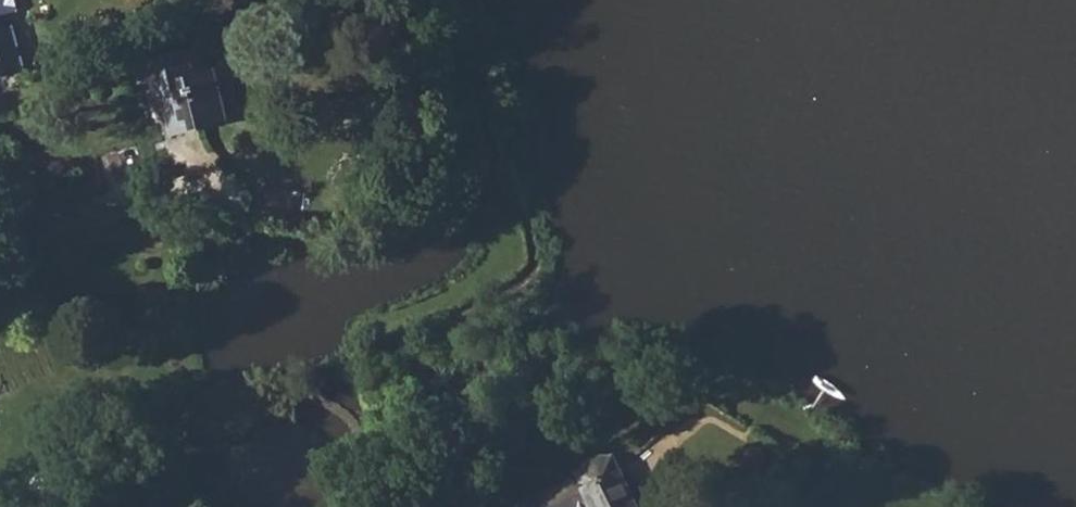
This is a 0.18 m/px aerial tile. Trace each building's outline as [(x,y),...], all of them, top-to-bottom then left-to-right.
[(212,115),(200,70),(187,73),(179,48),(145,58),(152,83),(158,81),(171,127),(212,115)] [(209,67),(200,70),(212,115),(221,113),(209,67)] [(514,506),(639,506),(616,460),(615,456),(609,458),(597,460),(590,463),(585,466),(577,473),(577,476),(514,506)]
